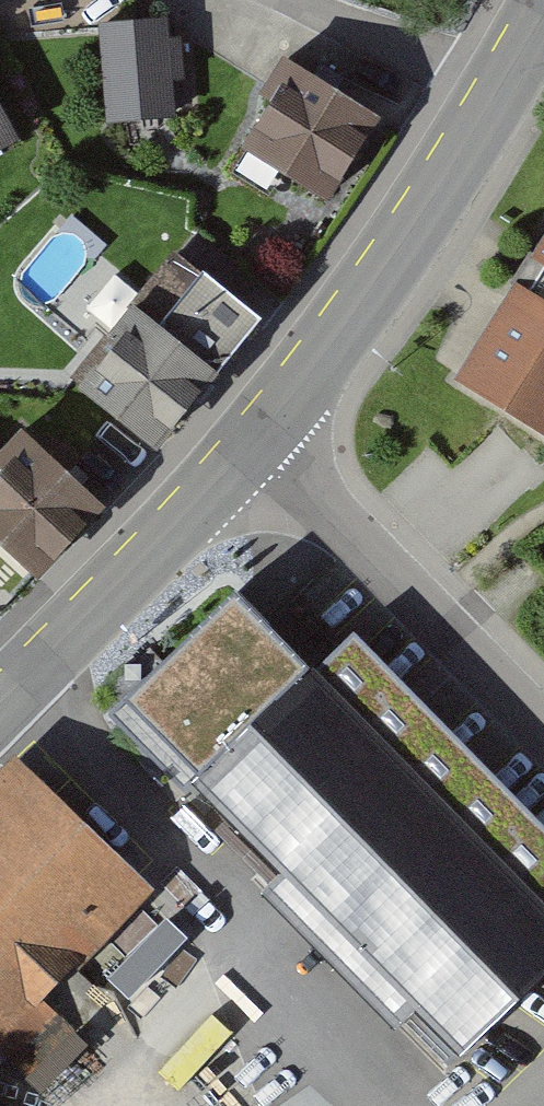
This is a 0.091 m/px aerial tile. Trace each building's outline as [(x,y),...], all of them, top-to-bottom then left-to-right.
[(167,29),(104,31),(107,131),(173,129),(172,88),(187,87),(186,46),(167,46),(167,29)] [(369,130),(285,76),(239,146),(322,201),(369,130)] [(457,377),(543,434),(543,243),(457,377)] [(249,321),(194,277),(150,332),(128,314),(66,389),(149,456),(210,382),(203,376),(249,321)] [(0,462),(0,559),(31,585),(99,507),(20,439),(0,462)] [(227,598),(117,708),(466,1053),(543,975),(543,912),(227,598)] [(17,763),(0,780),(0,1061),(25,1085),(83,1025),(46,990),(146,886),(17,763)] [(167,913),(108,968),(133,995),(192,939),(167,913)] [(191,1080),(242,1039),(224,1017),(173,1059),(191,1080)]
